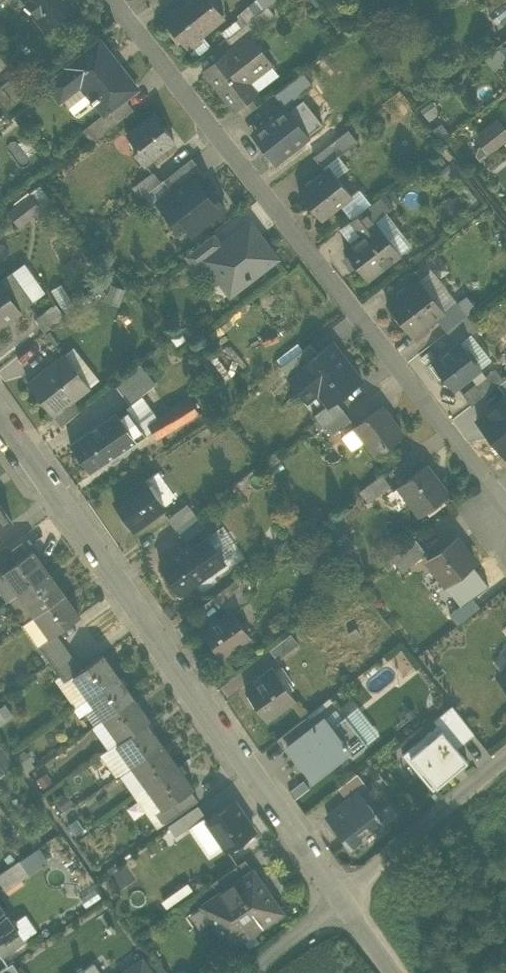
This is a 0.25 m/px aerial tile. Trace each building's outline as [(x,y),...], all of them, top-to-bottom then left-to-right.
[(52,24),(73,7),(67,0),(27,0),(25,1),(37,16),(43,12),(52,24)] [(184,44),(196,34),(198,37),(201,34),(223,16),(210,0),(188,0),(184,4),(183,3),(163,19),(184,44)] [(226,38),(252,18),(266,7),(260,0),(254,0),(236,14),(239,17),(221,31),(226,38)] [(505,20),(505,0),(498,0),(490,6),(493,10),(489,13),(496,22),(500,19),(503,23),(505,20)] [(43,12),(37,16),(46,28),(52,24),(43,12)] [(226,38),(235,48),(251,36),(252,38),(262,30),(252,18),(226,38)] [(189,50),(193,54),(200,53),(210,45),(201,34),(198,37),(196,34),(184,44),(189,50)] [(207,70),(237,108),(240,105),(256,93),(247,82),(271,63),(252,38),(251,36),(235,48),(207,70)] [(505,57),(505,39),(497,45),(505,57)] [(108,111),(110,113),(126,101),(137,92),(111,60),(113,58),(101,43),(72,67),(74,69),(52,87),(63,100),(82,85),(94,99),(89,103),(92,106),(99,100),(108,111)] [(505,58),(505,57),(497,45),(483,57),(491,69),(505,58)] [(139,90),(113,58),(111,60),(137,92),(139,90)] [(247,82),(256,93),(280,74),(271,63),(247,82)] [(8,110),(35,89),(20,72),(0,90),(0,100),(8,110)] [(272,95),(281,108),(305,89),(295,77),(272,95)] [(237,108),(244,117),(263,102),(256,93),(240,105),(237,108)] [(323,124),(303,99),(288,111),(307,137),(323,124)] [(83,131),(92,142),(133,110),(126,101),(110,113),(108,111),(83,131)] [(263,146),(275,162),(307,137),(288,111),(285,108),(258,130),(267,142),(263,146)] [(134,151),(144,165),(172,143),(162,131),(165,129),(153,114),(127,135),(138,148),(134,151)] [(505,140),(505,128),(497,117),(473,136),(488,154),(505,140)] [(319,151),(335,140),(323,124),(307,137),(319,151)] [(360,145),(348,129),(335,140),(319,151),(313,156),(325,172),(332,166),(341,159),(360,145)] [(258,130),(253,133),(263,146),(267,142),(258,130)] [(164,180),(172,191),(192,175),(197,182),(206,175),(192,157),(164,180)] [(332,166),(339,175),(349,168),(341,159),(332,166)] [(301,191),(322,218),(341,203),(343,202),(341,199),(351,191),(339,175),(332,166),(325,172),(301,191)] [(134,187),(141,197),(162,181),(154,171),(134,187)] [(177,217),(190,234),(225,208),(212,191),(207,195),(197,182),(192,175),(172,191),(158,202),(172,221),(177,217)] [(341,203),(353,218),(366,208),(372,204),(357,186),(351,191),(341,199),(343,202),(341,203)] [(384,194),(372,204),(366,208),(376,219),(386,212),(394,206),(384,194)] [(8,213),(19,226),(42,209),(31,195),(8,213)] [(436,210),(446,224),(466,209),(456,195),(436,210)] [(353,218),(365,233),(379,222),(376,219),(366,208),(353,218)] [(412,246),(386,212),(376,219),(379,222),(403,253),(412,246)] [(340,228),(352,243),(365,233),(353,218),(340,228)] [(219,272),(234,291),(277,258),(250,222),(222,244),(203,259),(204,260),(216,275),(219,272)] [(346,248),(368,275),(382,264),(384,267),(403,253),(379,222),(365,233),(352,243),(346,248)] [(185,255),(195,267),(204,260),(203,259),(222,244),(213,233),(185,255)] [(33,301),(12,272),(0,280),(0,325),(33,301)] [(219,272),(216,275),(230,294),(234,291),(219,272)] [(386,303),(411,335),(434,317),(444,309),(442,307),(419,277),(386,303)] [(456,301),(467,315),(477,307),(466,293),(456,301)] [(434,317),(446,332),(467,315),(456,301),(454,298),(442,307),(444,309),(434,317)] [(36,323),(44,332),(65,316),(57,306),(36,323)] [(476,327),(467,315),(446,332),(455,344),(461,339),(476,327)] [(433,361),(454,388),(482,366),(461,339),(455,344),(433,361)] [(327,404),(328,405),(335,400),(362,380),(340,352),(336,355),(329,347),(334,343),(332,342),(318,353),(288,376),(302,394),(313,386),(327,404)] [(280,366),(288,376),(318,353),(311,343),(280,366)] [(340,352),(334,343),(329,347),(336,355),(340,352)] [(29,380),(55,413),(73,399),(90,386),(64,353),(29,380)] [(118,381),(137,406),(162,387),(143,361),(118,381)] [(465,392),(473,403),(497,385),(501,382),(493,371),(465,392)] [(505,397),(505,378),(501,382),(497,385),(505,397)] [(505,455),(505,454),(505,398),(478,420),(505,455)] [(55,413),(64,424),(81,410),(73,399),(55,413)] [(323,426),(326,424),(344,410),(335,400),(328,405),(327,404),(314,415),(323,426)] [(150,424),(158,436),(190,416),(182,404),(150,424)] [(363,444),(373,457),(401,436),(390,423),(392,422),(380,406),(356,424),(369,440),(363,444)] [(128,410),(120,416),(135,439),(144,433),(128,410)] [(351,420),(344,410),(326,424),(333,433),(351,420)] [(137,442),(135,439),(120,416),(117,412),(72,443),(92,472),(137,442)] [(351,427),(363,444),(369,440),(356,424),(351,427)] [(397,485),(421,516),(450,493),(426,463),(397,485)] [(158,469),(142,481),(153,495),(169,483),(158,469)] [(360,490),(369,501),(392,483),(384,472),(360,490)] [(162,506),(153,495),(142,481),(114,503),(134,528),(162,506)] [(0,503),(0,534),(15,524),(0,503)] [(168,519),(176,529),(195,514),(187,504),(168,519)] [(204,526),(195,514),(176,529),(185,540),(204,526)] [(287,527),(292,534),(309,521),(307,519),(303,515),(287,527)] [(208,538),(193,549),(198,556),(199,556),(210,572),(224,561),(208,538)] [(394,556),(401,566),(426,547),(418,538),(394,556)] [(427,560),(445,584),(472,564),(475,562),(457,538),(427,560)] [(4,555),(11,565),(30,552),(23,542),(4,555)] [(161,566),(180,593),(210,572),(199,556),(198,556),(193,549),(190,545),(161,566)] [(11,565),(3,571),(19,594),(49,572),(33,550),(30,552),(11,565)] [(473,597),(489,586),(472,564),(445,584),(460,605),(461,606),(473,597)] [(19,594),(3,571),(0,573),(0,585),(11,600),(19,594)] [(30,599),(39,612),(64,593),(49,572),(19,594),(25,602),(30,599)] [(216,593),(228,610),(232,608),(248,597),(236,578),(216,593)] [(80,616),(64,593),(39,612),(34,615),(22,624),(38,646),(50,637),(57,633),(77,618),(80,616)] [(460,605),(449,613),(458,624),(480,607),(473,597),(461,606),(460,605)] [(30,599),(25,602),(34,615),(39,612),(30,599)] [(201,628),(220,656),(251,636),(232,608),(228,610),(201,628)] [(38,646),(45,655),(63,642),(57,633),(50,637),(38,646)] [(270,648),(279,659),(297,645),(288,634),(270,648)] [(45,655),(51,664),(69,651),(63,642),(45,655)] [(51,664),(58,673),(76,660),(69,651),(51,664)] [(85,683),(94,694),(119,677),(103,654),(83,669),(74,675),(82,685),(85,683)] [(83,669),(76,660),(58,673),(60,676),(64,682),(74,675),(83,669)] [(505,683),(505,664),(497,671),(505,683)] [(244,693),(264,720),(294,699),(274,671),(244,693)] [(75,708),(89,698),(82,685),(74,675),(64,682),(60,676),(55,680),(75,708)] [(100,704),(109,716),(134,698),(119,677),(94,694),(89,698),(96,707),(100,704)] [(85,683),(82,685),(89,698),(94,694),(85,683)] [(89,698),(75,708),(74,709),(79,717),(86,713),(95,726),(104,720),(105,718),(96,707),(89,698)] [(116,725),(125,738),(146,722),(150,720),(134,698),(109,716),(105,718),(104,720),(111,729),(116,725)] [(5,704),(0,708),(0,725),(1,726),(14,715),(5,704)] [(100,704),(96,707),(105,718),(109,716),(100,704)] [(433,721),(437,725),(457,748),(474,733),(452,705),(433,721)] [(324,717),(313,726),(288,746),(304,767),(302,769),(303,770),(312,781),(335,763),(333,761),(346,750),(351,756),(367,744),(345,715),(331,726),(324,717)] [(305,716),(280,736),(288,746),(313,726),(305,716)] [(104,720),(95,726),(93,728),(108,749),(116,744),(120,741),(111,729),(104,720)] [(127,750),(136,762),(162,744),(146,722),(125,738),(120,741),(116,744),(123,753),(127,750)] [(116,725),(111,729),(120,741),(125,738),(116,725)] [(437,725),(402,754),(404,756),(433,790),(436,787),(468,761),(457,748),(437,725)] [(304,767),(288,746),(280,736),(276,739),(301,770),(303,770),(302,769),(304,767)] [(116,744),(108,749),(101,755),(116,777),(121,774),(132,765),(123,753),(116,744)] [(127,781),(137,794),(177,765),(162,744),(136,762),(132,765),(121,774),(126,782),(127,781)] [(5,772),(14,765),(1,746),(0,746),(0,764),(5,772)] [(25,750),(17,755),(29,773),(36,768),(32,761),(35,759),(29,751),(27,753),(25,750)] [(123,753),(132,765),(136,762),(127,750),(123,753)] [(193,787),(177,765),(137,794),(137,795),(152,817),(156,814),(156,813),(163,808),(164,809),(168,806),(172,803),(190,790),(193,787)] [(338,787),(348,800),(358,792),(366,786),(357,773),(338,787)] [(190,790),(172,803),(179,813),(197,800),(190,790)] [(327,816),(350,846),(361,838),(358,834),(368,826),(371,830),(382,822),(358,792),(348,800),(327,816)] [(226,848),(227,850),(255,831),(243,814),(240,816),(232,804),(235,802),(234,801),(207,820),(202,823),(203,824),(207,821),(226,848)] [(243,814),(235,802),(232,804),(240,816),(243,814)] [(163,824),(179,813),(172,803),(168,806),(164,809),(163,808),(156,813),(156,814),(163,824)] [(178,819),(185,830),(188,828),(205,816),(198,805),(178,819)] [(210,859),(226,848),(207,821),(203,824),(202,823),(207,820),(205,816),(188,828),(210,859)] [(169,826),(176,836),(185,830),(178,819),(169,826)] [(39,847),(19,861),(28,874),(47,860),(39,847)] [(212,883),(220,894),(253,871),(246,860),(212,883)] [(0,892),(28,874),(19,861),(0,873),(0,892)] [(203,905),(231,946),(281,912),(253,871),(220,894),(203,905)] [(193,890),(188,883),(161,901),(166,908),(193,890)] [(14,927),(12,924),(0,907),(0,938),(14,927)] [(14,927),(24,940),(37,929),(26,914),(12,924),(14,927)] [(14,927),(0,938),(0,953),(3,957),(25,941),(24,940),(14,927)] [(135,972),(152,972),(143,959),(141,961),(142,963),(132,969),(135,972)] [(12,962),(0,970),(0,972),(20,972),(12,962)] [(94,963),(83,970),(81,967),(77,970),(78,972),(76,972),(101,972),(94,963)] [(162,963),(155,967),(159,972),(169,972),(162,963)]
